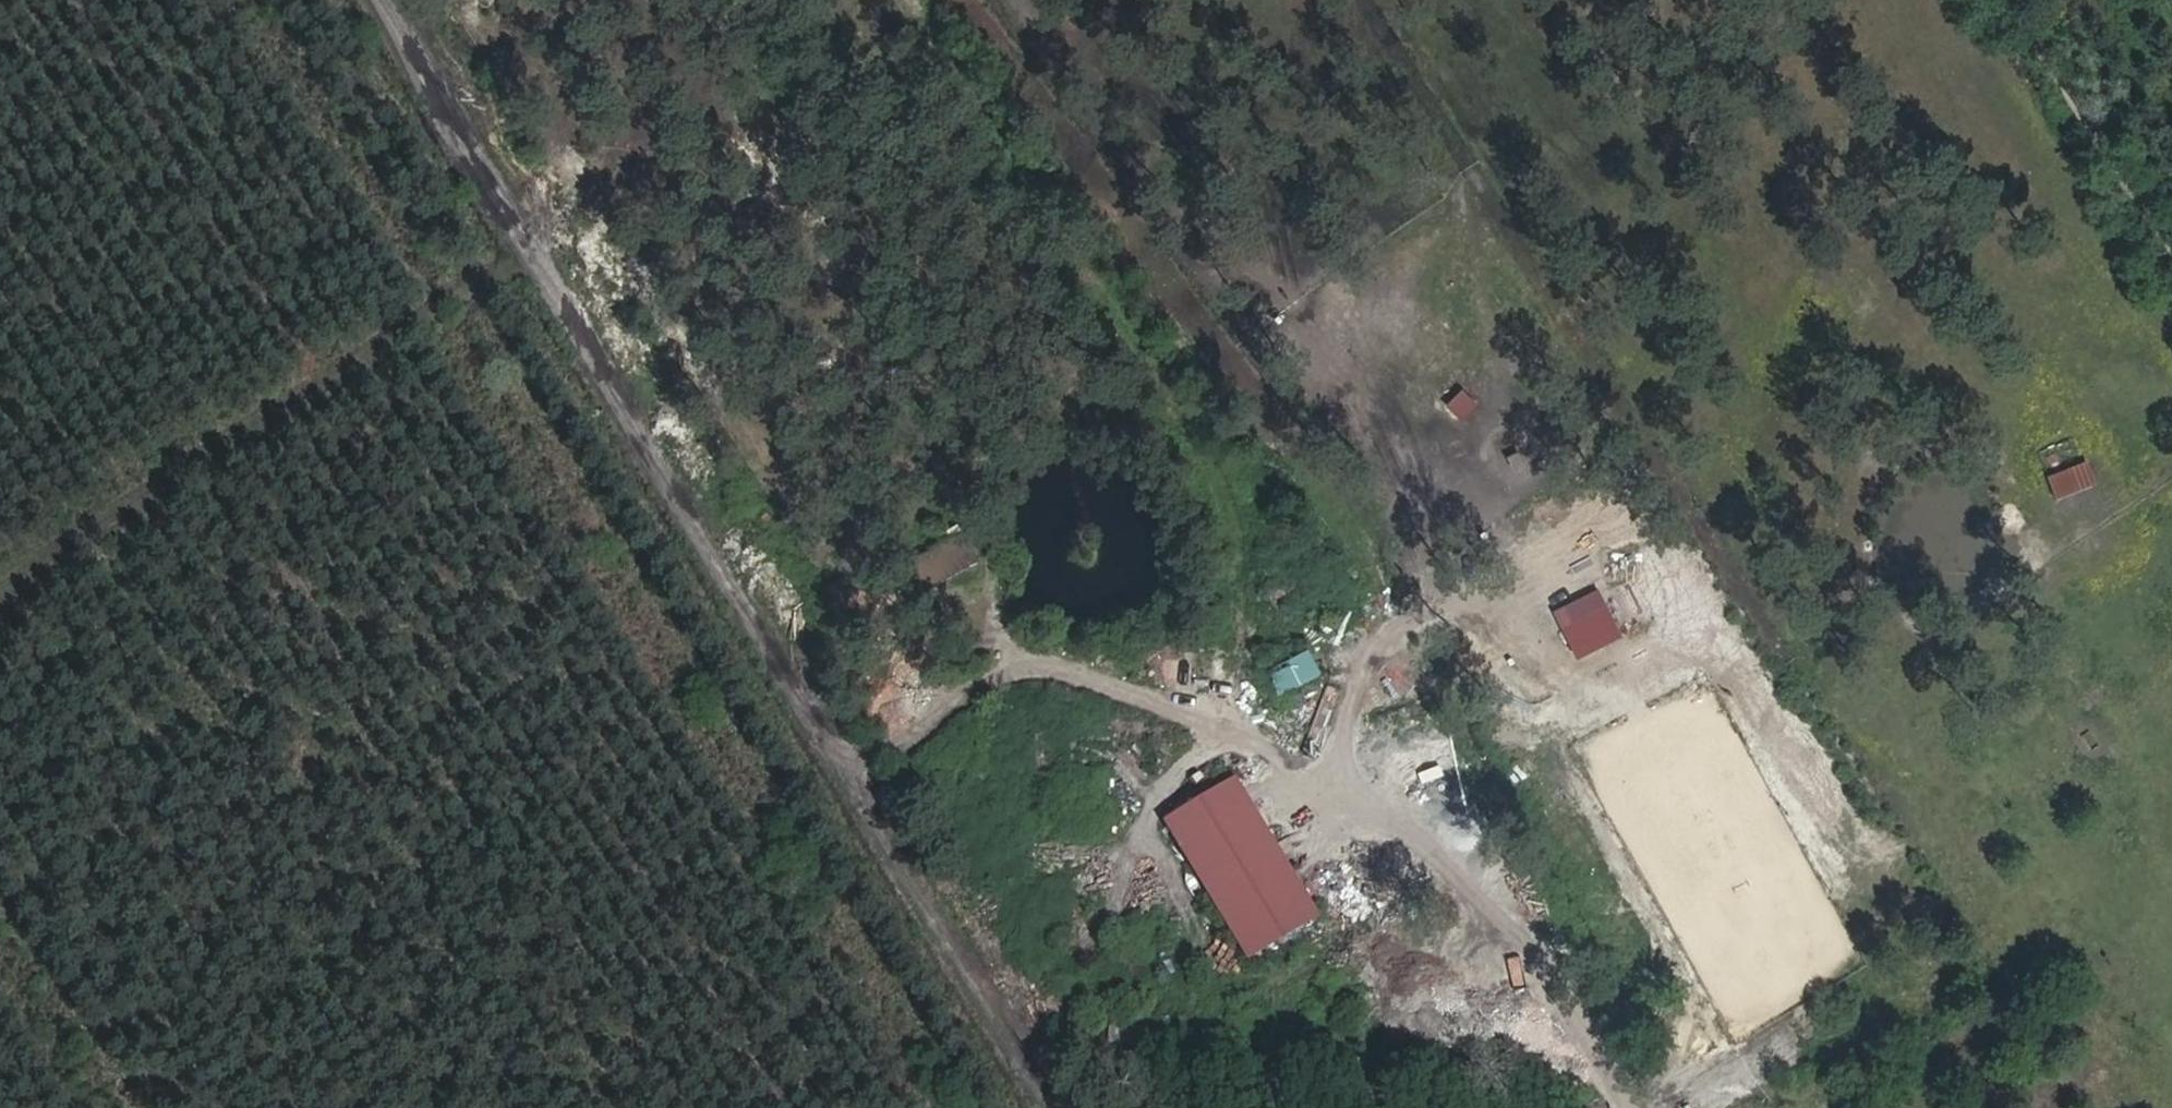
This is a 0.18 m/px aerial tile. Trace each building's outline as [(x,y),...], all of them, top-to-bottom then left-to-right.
[(2044,476),(2053,502),(2094,488),(2085,462),(2044,476)] [(937,588),(986,564),(969,529),(920,554),(937,588)] [(1285,693),(1327,673),(1315,647),(1273,667),(1285,693)] [(1252,773),(1173,811),(1246,960),(1325,921),(1252,773)]
